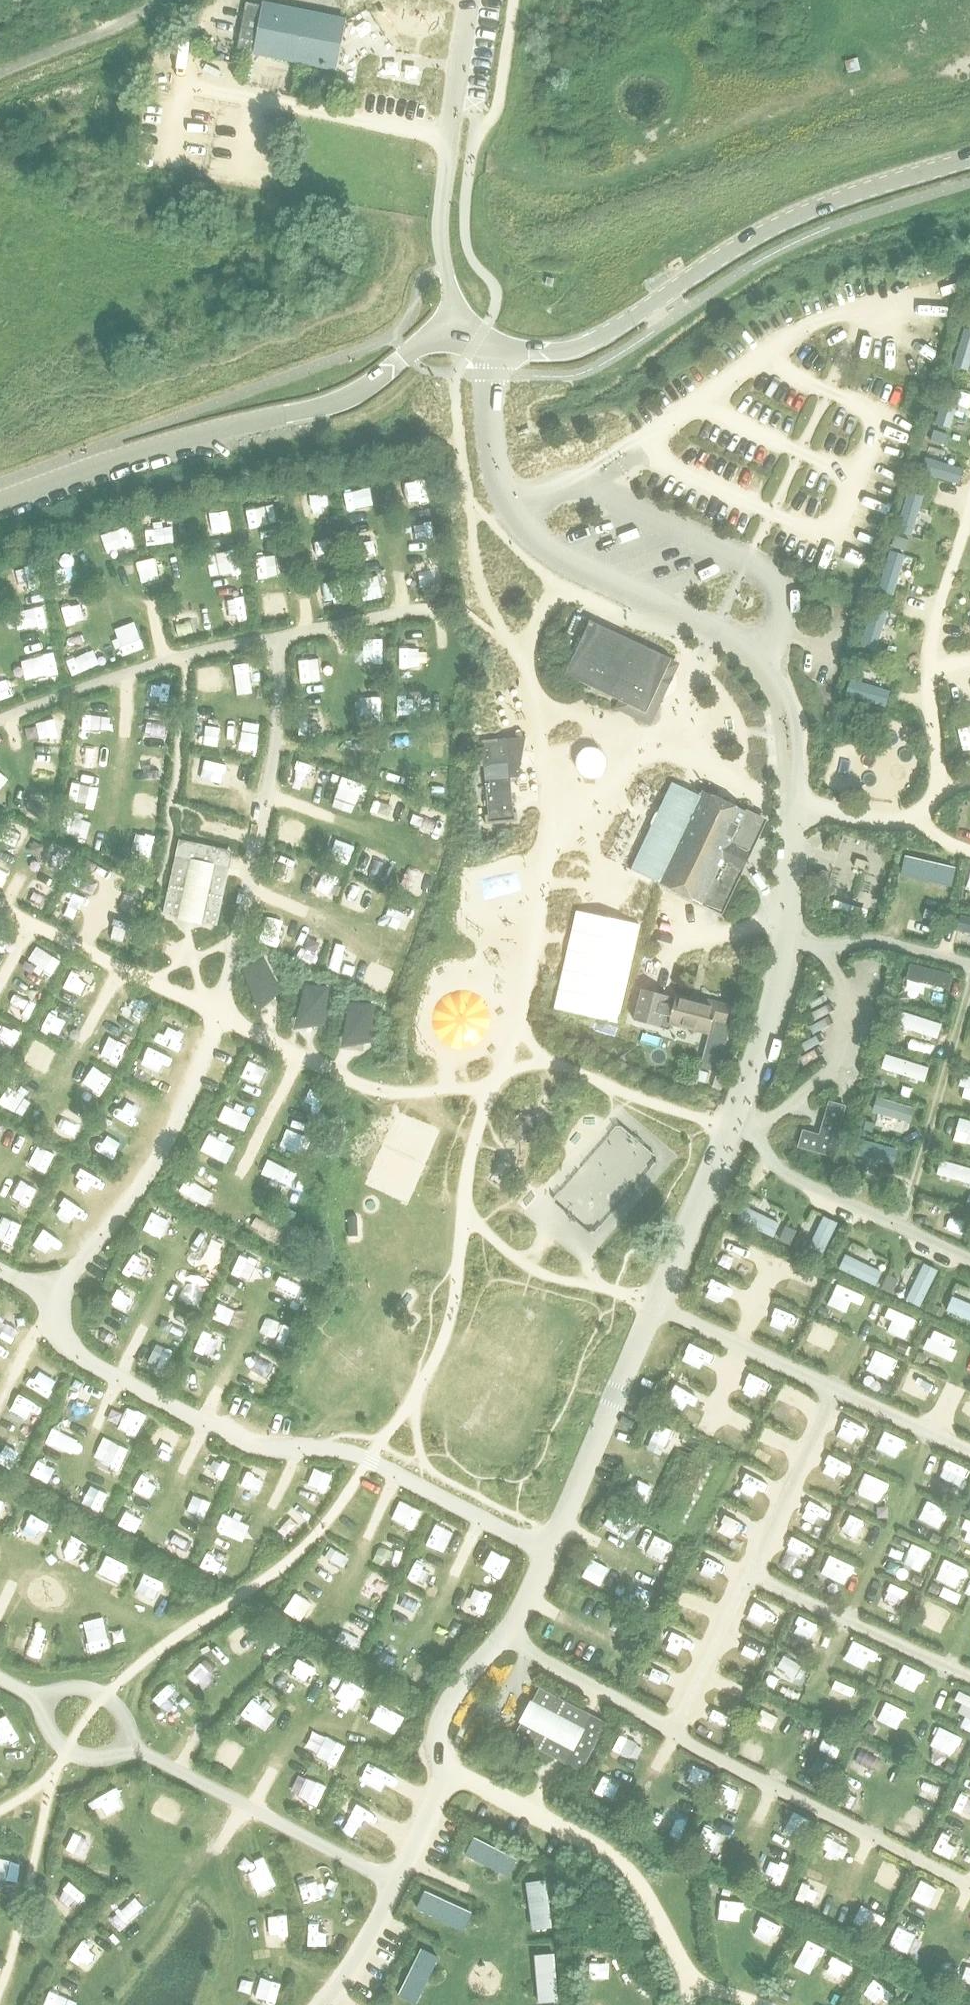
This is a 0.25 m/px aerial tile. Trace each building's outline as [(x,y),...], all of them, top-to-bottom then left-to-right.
[(341,45),(345,22),(246,2),(237,48),(337,68),(341,45)] [(589,621),(564,675),(645,713),(671,659),(589,621)] [(847,707),(845,713),(852,715),(854,709),(847,707)] [(497,739),(477,741),(480,766),(483,766),(488,815),(485,815),(486,824),(517,821),(516,812),(512,812),(509,778),(518,777),(525,737),(497,740),(497,739)] [(631,869),(721,912),(753,844),(746,841),(757,817),(703,791),(701,797),(672,783),(631,869)] [(202,924),(217,927),(229,867),(232,853),(178,842),(162,916),(177,919),(189,861),(214,866),(202,924)] [(214,866),(189,861),(177,919),(191,922),(202,924),(214,866)] [(636,923),(573,910),(554,1007),(616,1019),(636,923)] [(653,929),(650,939),(657,942),(661,931),(653,929)] [(282,993),(264,960),(242,975),(259,1014),(282,993)] [(324,1026),(329,989),(303,988),(293,1029),(324,1026)] [(729,1005),(701,998),(700,1004),(676,997),(675,999),(667,997),(667,996),(641,989),(633,1020),(668,1029),(670,1023),(711,1034),(714,1021),(724,1024),(729,1005)] [(371,1043),(376,1006),(349,1005),(340,1046),(371,1043)] [(682,1063),(681,1070),(689,1072),(691,1065),(682,1063)] [(830,1155),(844,1107),(829,1102),(822,1125),(819,1136),(802,1131),(797,1147),(830,1155)] [(348,1235),(357,1235),(356,1216),(348,1216),(348,1235)] [(521,1723),(514,1737),(557,1759),(581,1772),(606,1723),(587,1713),(539,1688),(531,1703),(582,1730),(572,1749),(521,1723)] [(572,1749),(582,1730),(531,1703),(527,1712),(521,1723),(572,1749)]
